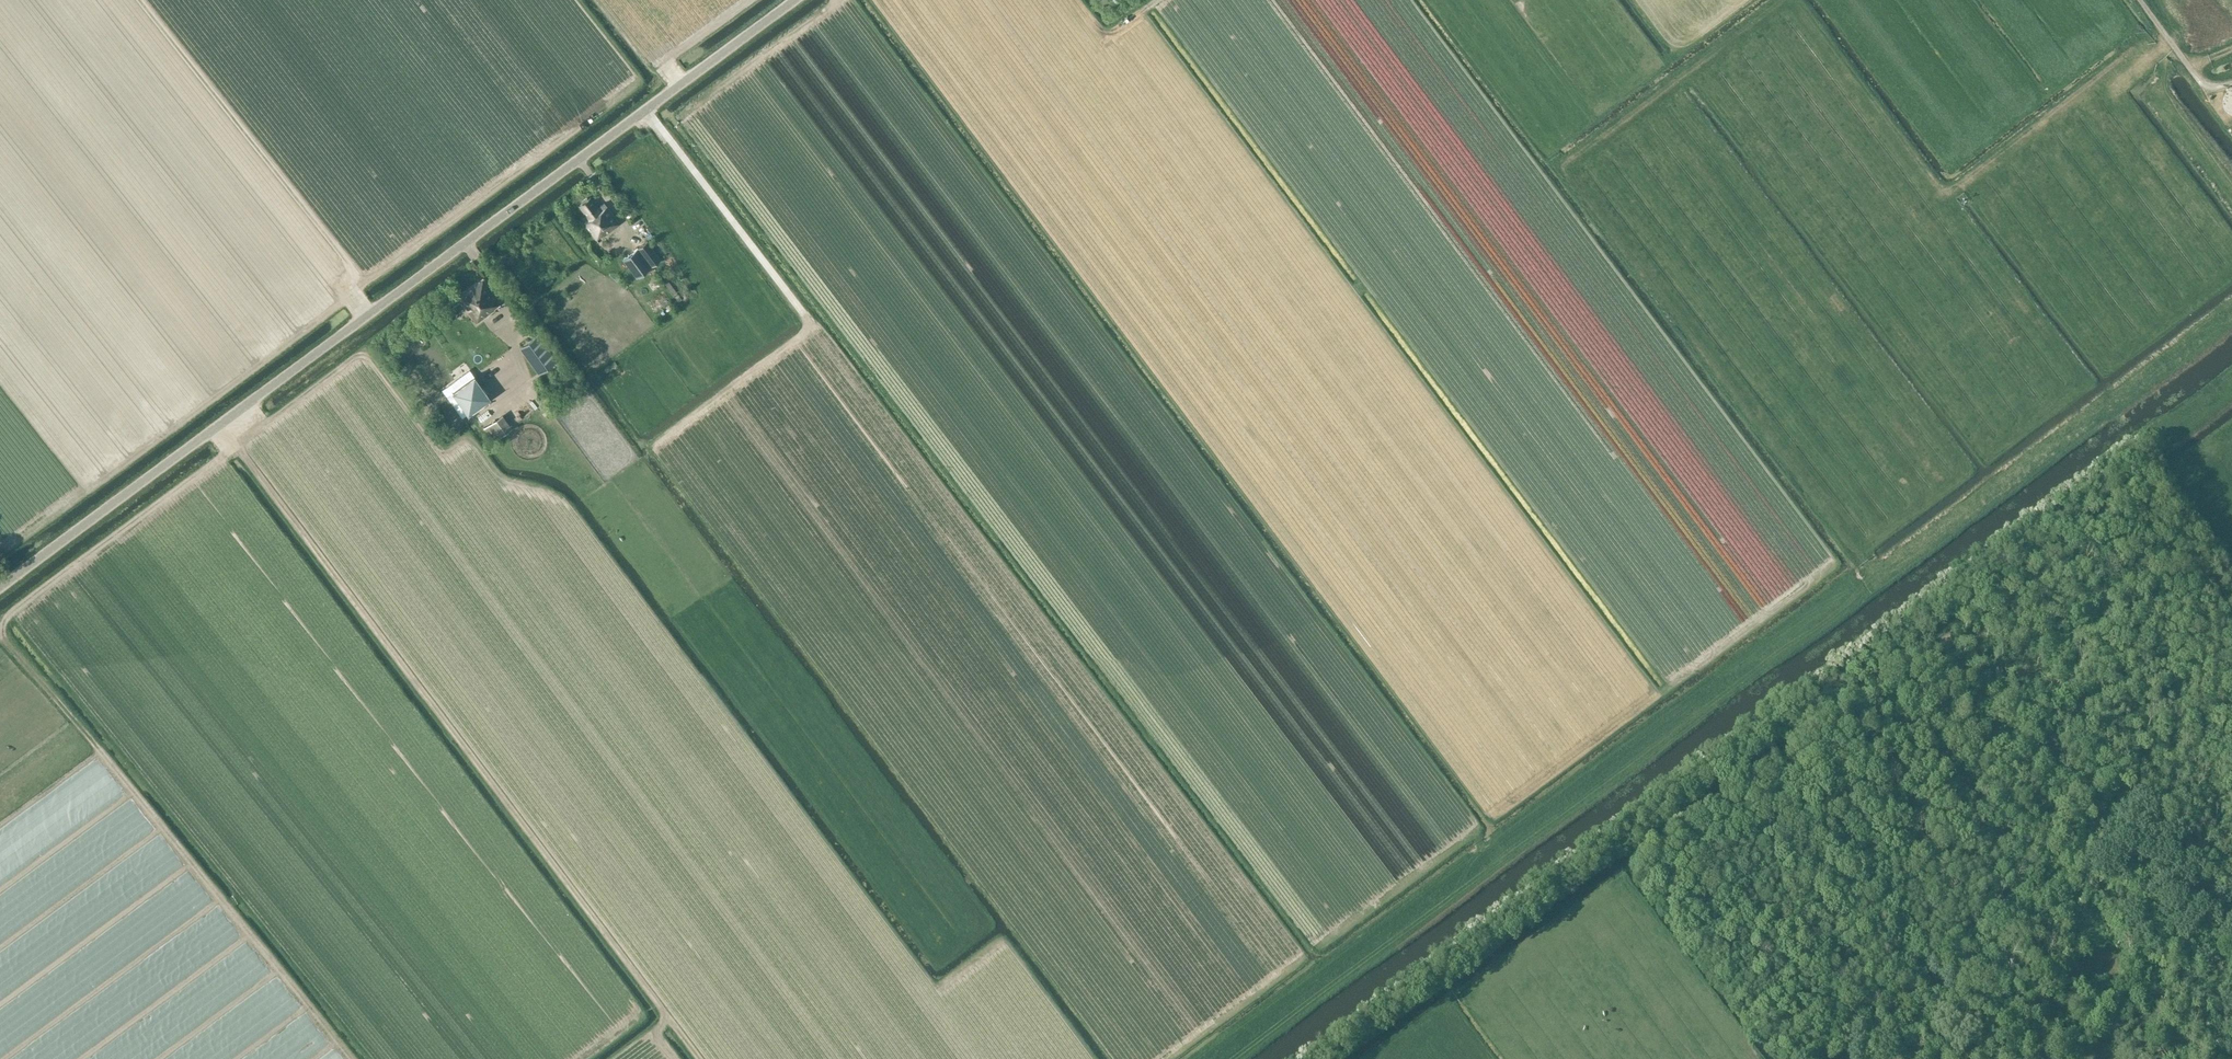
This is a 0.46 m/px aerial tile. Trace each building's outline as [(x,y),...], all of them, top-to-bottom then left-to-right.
[(591,218),(585,222),(597,238),(604,232),(605,234),(621,222),(605,202),(599,206),(591,196),(588,198),(587,197),(582,201),(583,202),(581,204),(591,218)] [(648,240),(638,247),(652,265),(661,258),(648,240)] [(637,278),(652,265),(638,247),(623,259),(637,278)] [(500,304),(499,303),(502,302),(484,277),(457,297),(477,323),(495,309),(495,307),(500,304)] [(650,298),(659,310),(675,298),(667,287),(650,298)] [(542,338),(539,334),(520,347),(539,374),(557,360),(546,344),(550,342),(546,335),(542,338)] [(474,376),(453,391),(468,413),(490,398),(474,376)] [(503,413),(484,427),(494,440),(512,427),(503,413)]
